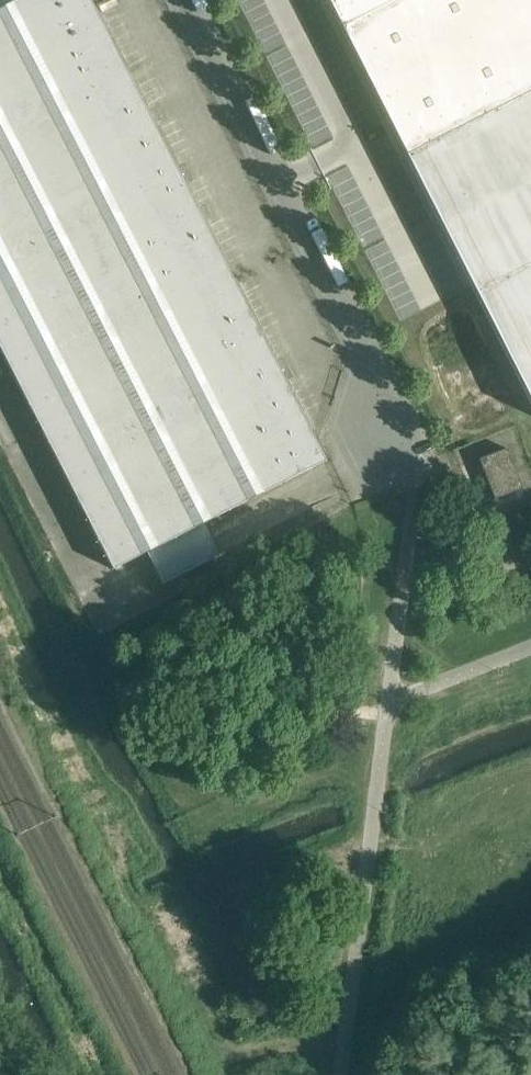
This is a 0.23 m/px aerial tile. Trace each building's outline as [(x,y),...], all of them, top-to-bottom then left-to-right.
[(406,155),(530,401),(530,0),(327,0),(406,155)] [(493,499),(521,488),(506,448),(478,459),(493,499)]
